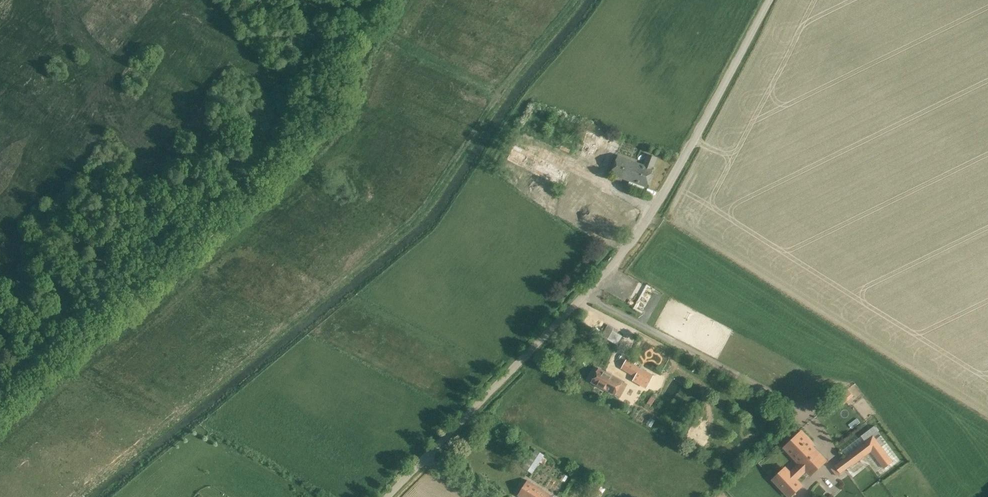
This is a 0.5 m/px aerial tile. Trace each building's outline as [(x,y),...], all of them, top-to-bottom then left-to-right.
[(611,174),(646,187),(653,168),(653,169),(657,158),(648,154),(644,165),(618,155),(611,174)] [(617,345),(623,335),(613,329),(615,327),(608,323),(601,334),(617,345)] [(626,360),(621,369),(634,377),(632,381),(647,389),(649,384),(653,377),(654,376),(640,368),(626,360)] [(599,368),(591,382),(615,395),(623,382),(623,381),(622,381),(617,378),(599,368)] [(840,407),(853,395),(846,388),(833,400),(840,407)] [(812,443),(801,432),(785,448),(811,475),(825,461),(810,446),(812,443)] [(874,437),(835,466),(841,473),(852,464),(853,465),(872,451),(884,468),(892,462),(874,437)] [(523,467),(533,473),(544,457),(535,450),(523,467)] [(841,473),(835,466),(832,469),(837,476),(841,473)] [(785,469),(774,480),(790,496),(802,486),(785,469)] [(520,496),(553,496),(528,480),(518,496),(520,496)]
